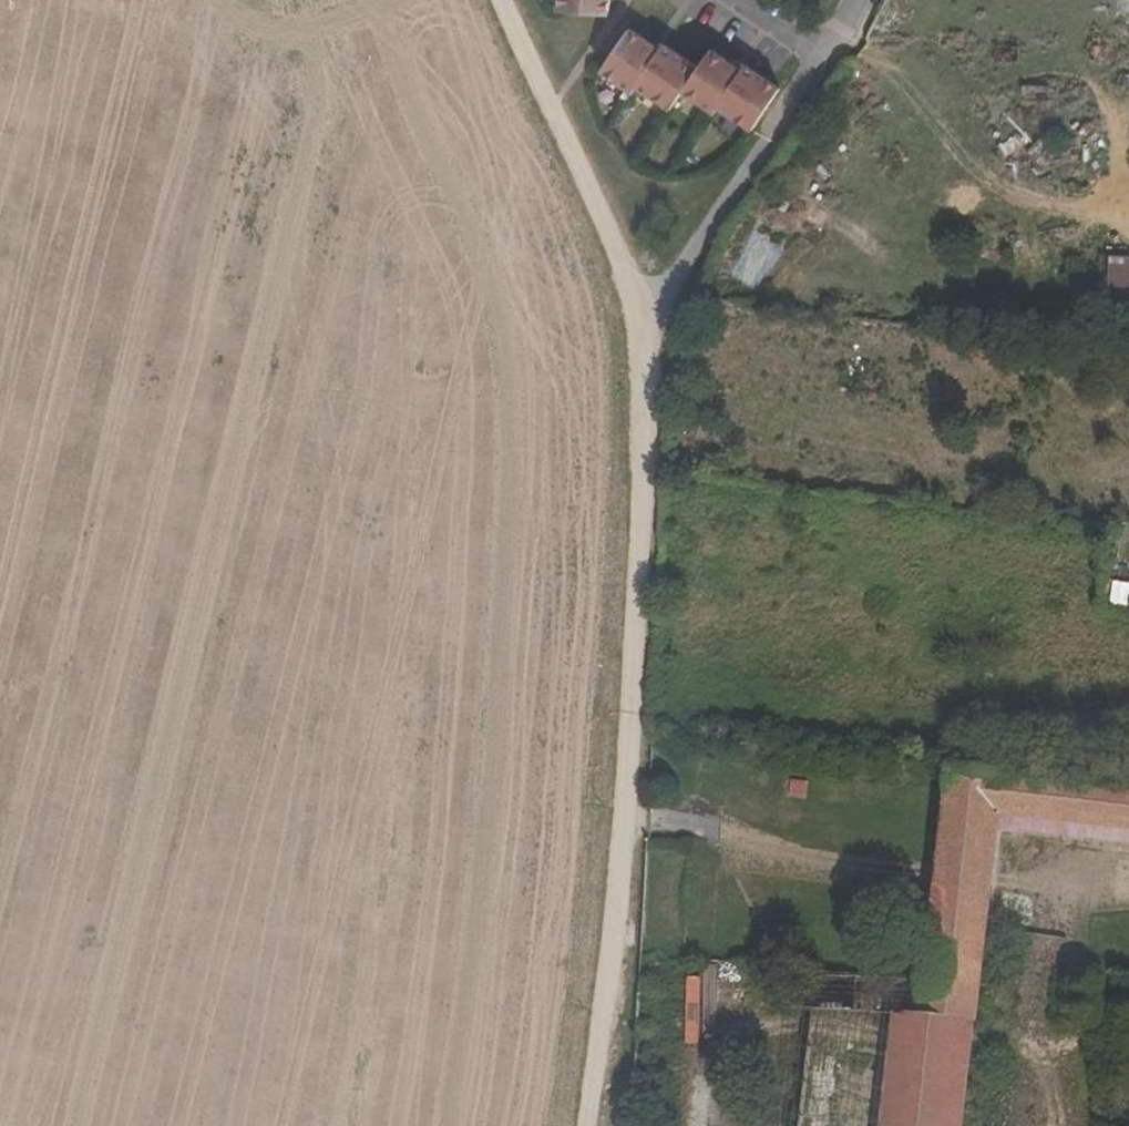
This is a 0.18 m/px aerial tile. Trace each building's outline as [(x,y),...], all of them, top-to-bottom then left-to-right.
[(611,15),(613,0),(562,0),(561,11),(611,15)] [(717,112),(721,107),(753,128),(783,86),(749,64),(746,69),(732,60),(715,49),(702,67),(667,44),(664,49),(658,45),(632,28),(604,70),(636,91),(639,86),(674,109),(686,92),(717,112)] [(749,64),(735,55),(732,60),(746,69),(749,64)] [(760,287),(778,238),(752,229),(734,277),(760,287)] [(1128,308),(1128,258),(1111,258),(1109,307),(1128,308)] [(949,765),(926,977),(922,1015),(977,1022),(981,986),(1001,813),(1128,828),(1128,785),(949,765)] [(1128,842),(1128,828),(1001,813),(981,986),(1006,989),(1024,829),(1128,842)] [(792,1010),(922,1015),(926,977),(775,969),(774,1009),(792,1010)] [(977,1022),(922,1015),(792,1010),(780,1125),(966,1125),(977,1022)]
